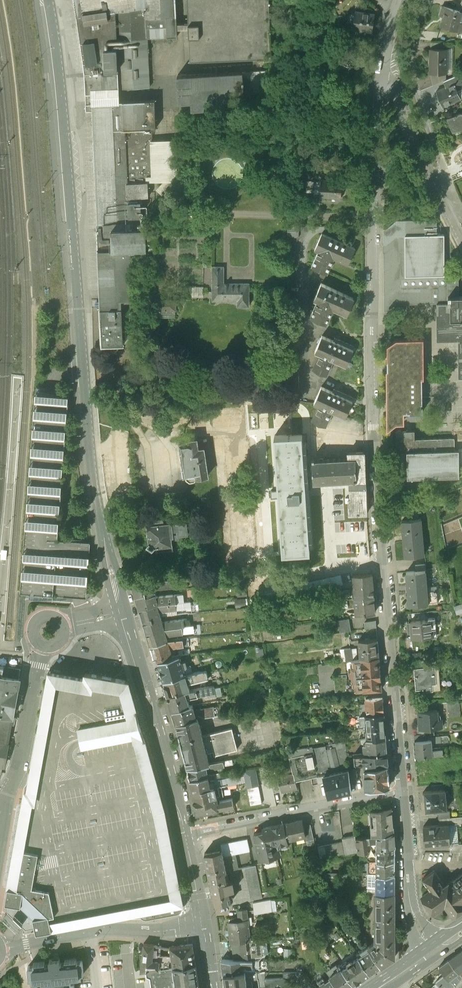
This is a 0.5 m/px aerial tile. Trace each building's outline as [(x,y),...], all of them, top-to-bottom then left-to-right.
[(77,14),(146,4),(147,16),(177,14),(176,0),(75,0),(77,14)] [(190,56),(272,52),(269,0),(187,0),(190,56)] [(356,4),(354,16),(354,17),(373,20),(376,2),(359,0),(356,0),(356,4)] [(178,34),(177,14),(147,16),(146,4),(77,14),(86,73),(86,91),(87,91),(93,91),(92,88),(150,85),(148,36),(178,34)] [(441,23),(457,29),(460,19),(461,20),(461,11),(459,10),(447,5),(441,23)] [(443,46),(431,46),(430,56),(429,61),(430,61),(430,71),(432,71),(444,71),(446,71),(447,46),(443,46)] [(264,67),(245,67),(246,90),(265,89),(264,67)] [(218,96),(244,94),(243,80),(244,80),(244,77),(243,77),(242,69),(178,73),(179,98),(192,97),(193,105),(215,104),(215,99),(218,99),(218,96)] [(444,71),(432,71),(432,82),(443,78),(444,71)] [(446,84),(461,78),(461,76),(460,71),(446,77),(443,78),(446,84)] [(443,104),(461,96),(458,90),(461,89),(461,78),(446,84),(436,88),(443,104)] [(93,100),(87,101),(87,107),(93,107),(101,305),(122,305),(122,295),(136,295),(132,246),(148,246),(147,237),(147,225),(148,225),(148,213),(142,213),(141,194),(148,194),(149,194),(149,174),(154,174),(152,126),(146,126),(145,99),(93,100)] [(448,115),(453,129),(461,126),(461,109),(457,111),(456,110),(454,111),(455,112),(448,115)] [(226,152),(224,152),(220,154),(218,156),(216,158),(214,161),(213,166),(213,170),(215,174),(217,177),(220,179),(223,181),(227,181),(231,181),(234,180),(236,179),(239,177),(242,173),(243,170),(243,166),(243,163),(242,160),(240,158),(239,156),(236,154),(233,153),(230,152),(228,152),(226,152)] [(322,169),(322,171),(322,186),(342,187),(343,170),(322,169)] [(289,216),(289,228),(300,228),(300,216),(289,216)] [(385,216),(385,240),(394,240),(395,298),(437,297),(437,321),(458,321),(458,335),(458,358),(461,358),(461,291),(459,291),(459,270),(444,270),(444,231),(437,231),(437,216),(385,216)] [(356,238),(322,223),(315,240),(319,241),(313,257),(328,263),(335,248),(349,254),(356,238)] [(225,258),(214,258),(214,292),(239,292),(239,299),(250,299),(250,275),(225,275),(225,258)] [(355,289),(322,275),(315,291),(319,293),(312,308),(327,315),(334,300),(348,306),(355,289)] [(177,294),(157,294),(157,304),(177,304),(177,294)] [(273,294),(265,294),(265,305),(274,304),(273,294)] [(136,306),(136,311),(137,312),(139,312),(139,304),(136,304),(136,295),(122,295),(122,305),(122,314),(127,314),(127,307),(136,306)] [(300,305),(290,304),(289,390),(299,390),(300,305)] [(135,315),(134,314),(127,314),(122,314),(122,305),(101,305),(102,342),(107,342),(107,346),(111,349),(115,349),(119,345),(119,341),(124,341),(123,327),(135,326),(135,315)] [(458,321),(437,321),(437,335),(458,335),(458,321)] [(316,344),(321,346),(314,361),(327,367),(334,352),(347,357),(356,338),(340,331),(338,334),(323,327),(316,344)] [(388,360),(388,419),(405,419),(405,409),(410,409),(410,411),(421,411),(421,399),(423,399),(422,375),(424,375),(424,335),(388,335),(388,360)] [(315,395),(320,397),(313,412),(326,418),(334,403),(346,409),(355,390),(339,383),(338,385),(322,378),(315,395)] [(77,598),(87,599),(90,542),(59,540),(68,393),(51,392),(35,391),(22,579),(21,593),(29,594),(28,599),(66,602),(66,597),(77,598)] [(278,419),(283,548),(309,547),(306,475),(305,451),(304,418),(278,419)] [(415,428),(396,428),(396,449),(407,448),(407,475),(459,474),(459,448),(455,448),(454,435),(415,436),(415,428)] [(186,470),(187,475),(190,477),(195,477),(198,472),(208,471),(205,448),(209,447),(207,433),(198,435),(198,433),(188,435),(188,437),(180,438),(180,439),(175,439),(176,447),(177,456),(178,456),(179,463),(183,462),(184,470),(186,470)] [(306,475),(350,472),(351,491),(349,491),(350,507),(368,506),(365,443),(349,444),(349,450),(336,451),(336,450),(334,450),(334,451),(315,452),(315,450),(305,451),(306,475)] [(148,522),(150,541),(147,543),(152,547),(155,544),(156,544),(157,551),(173,549),(171,534),(188,532),(187,518),(172,520),(171,514),(155,516),(156,521),(148,522)] [(420,518),(402,519),(405,555),(423,553),(420,518)] [(356,593),(375,592),(373,568),(354,570),(356,593)] [(409,603),(438,601),(437,592),(427,593),(425,570),(407,571),(409,603)] [(172,577),(131,580),(136,596),(154,590),(155,590),(154,585),(157,586),(173,584),(172,577)] [(246,585),(237,585),(238,594),(246,594),(246,585)] [(175,594),(156,596),(154,590),(136,596),(139,609),(158,603),(176,601),(176,595),(175,594)] [(375,592),(356,593),(357,609),(376,607),(375,592)] [(245,596),(235,597),(236,605),(245,604),(245,596)] [(190,600),(184,601),(176,601),(176,609),(186,608),(186,611),(192,610),(190,600)] [(176,609),(176,601),(158,603),(139,609),(143,621),(160,616),(159,611),(176,609)] [(410,611),(411,619),(429,618),(429,616),(428,610),(410,611)] [(339,615),(341,628),(352,626),(350,614),(339,615)] [(429,618),(411,619),(411,620),(412,630),(412,636),(431,634),(434,634),(433,627),(437,626),(436,615),(429,616),(429,618)] [(146,633),(164,628),(181,626),(180,619),(162,621),(160,616),(143,621),(146,633)] [(167,640),(166,635),(183,633),(182,626),(181,626),(164,628),(146,633),(150,645),(167,640)] [(359,635),(360,654),(379,651),(378,634),(371,634),(370,632),(364,632),(365,635),(359,635)] [(183,638),(167,640),(150,645),(154,658),(171,653),(170,647),(184,646),(183,638)] [(346,656),(353,655),(351,643),(341,644),(342,656),(346,656)] [(360,654),(353,655),(355,685),(364,685),(364,686),(382,684),(379,651),(360,654)] [(183,668),(185,666),(187,665),(185,659),(181,661),(179,654),(158,661),(160,668),(159,668),(161,674),(162,674),(164,681),(185,674),(183,668)] [(347,668),(346,656),(342,656),(334,658),(335,669),(347,668)] [(415,666),(416,687),(424,686),(424,688),(433,687),(432,681),(436,681),(435,664),(415,666)] [(0,667),(0,768),(2,769),(5,769),(9,745),(7,744),(12,714),(20,670),(0,667)] [(196,672),(198,679),(208,676),(206,669),(196,672)] [(347,670),(335,671),(336,687),(348,686),(347,670)] [(8,888),(5,902),(9,903),(7,914),(8,914),(16,923),(25,932),(37,929),(37,933),(139,913),(140,915),(141,917),(142,918),(143,918),(146,919),(149,919),(179,913),(181,911),(183,906),(164,810),(140,724),(128,682),(86,674),(85,679),(49,672),(28,791),(25,791),(23,806),(8,888)] [(164,681),(168,695),(190,689),(187,682),(198,679),(196,672),(185,674),(164,681)] [(214,684),(199,687),(197,688),(198,695),(204,694),(205,699),(217,697),(216,691),(219,690),(218,687),(215,687),(214,684)] [(190,689),(168,695),(172,710),(190,705),(187,694),(190,693),(190,697),(198,695),(197,688),(192,689),(190,689)] [(367,708),(367,711),(384,710),(383,693),(366,695),(367,708)] [(448,700),(449,713),(461,711),(459,699),(448,700)] [(192,705),(190,705),(172,710),(176,724),(198,717),(207,716),(206,707),(194,710),(192,705)] [(206,707),(207,716),(215,715),(214,706),(206,707)] [(437,708),(436,707),(418,709),(419,719),(420,719),(420,727),(428,726),(429,727),(431,727),(432,726),(442,725),(441,716),(438,716),(437,708)] [(365,711),(366,725),(385,723),(384,710),(367,711),(365,711)] [(198,717),(176,724),(178,730),(200,725),(198,717)] [(366,725),(367,735),(386,734),(385,723),(366,725)] [(200,725),(178,730),(188,768),(209,764),(207,753),(213,752),(214,756),(237,750),(232,728),(202,736),(200,725)] [(368,751),(388,749),(386,734),(367,735),(368,751)] [(433,753),(433,747),(432,738),(415,739),(416,754),(433,753)] [(324,772),(349,767),(346,739),(313,744),(314,750),(318,774),(324,772)] [(436,746),(433,747),(433,753),(447,752),(447,748),(449,748),(449,744),(436,746)] [(364,758),(365,764),(388,760),(388,749),(368,751),(354,752),(355,759),(364,758)] [(293,772),(294,778),(316,774),(318,774),(314,750),(289,755),(293,772)] [(388,760),(365,764),(366,785),(390,783),(388,760)] [(207,771),(215,769),(213,763),(209,764),(188,768),(190,780),(208,777),(207,771)] [(349,767),(350,779),(357,778),(356,766),(349,767)] [(256,767),(244,769),(247,787),(259,785),(256,767)] [(324,772),(325,778),(329,794),(352,789),(350,779),(349,767),(324,772)] [(293,772),(278,775),(281,790),(296,787),(294,778),(293,772)] [(278,775),(270,776),(274,792),(281,790),(278,775)] [(209,781),(208,777),(190,780),(192,792),(220,786),(219,779),(209,781)] [(224,797),(221,786),(220,786),(192,792),(197,813),(234,806),(233,798),(220,801),(219,798),(224,797)] [(423,791),(424,798),(426,798),(426,808),(438,807),(446,806),(447,806),(446,797),(448,797),(448,789),(445,789),(445,788),(432,789),(425,790),(425,791),(423,791)] [(16,805),(0,887),(8,888),(23,806),(16,805)] [(370,807),(372,833),(377,832),(394,830),(392,805),(370,807)] [(446,809),(446,806),(438,807),(439,817),(448,816),(450,816),(449,809),(446,809)] [(284,822),(288,838),(305,835),(306,834),(304,824),(303,819),(284,822)] [(259,859),(260,859),(276,856),(275,852),(280,851),(278,844),(288,842),(288,838),(284,822),(263,827),(264,831),(254,833),(259,859)] [(450,842),(459,842),(457,822),(449,822),(424,824),(424,834),(425,844),(450,842)] [(306,834),(305,835),(306,840),(314,838),(311,823),(304,824),(306,834)] [(377,844),(395,844),(394,830),(377,832),(377,844)] [(358,847),(367,846),(368,844),(372,844),(370,833),(356,835),(357,837),(358,847)] [(357,837),(343,839),(343,840),(345,851),(358,849),(358,847),(357,837)] [(220,844),(222,850),(226,871),(238,869),(235,854),(250,852),(247,839),(220,844)] [(318,845),(320,857),(345,851),(343,840),(318,845)] [(451,850),(461,850),(461,842),(459,842),(450,842),(451,850)] [(377,846),(377,858),(395,858),(395,844),(377,844),(377,846)] [(371,858),(377,858),(377,846),(367,846),(367,858),(371,858)] [(226,871),(222,850),(205,853),(209,874),(226,871)] [(260,859),(262,869),(283,865),(280,851),(275,852),(276,856),(260,859)] [(377,861),(377,872),(395,872),(395,858),(377,858),(377,861)] [(255,865),(244,867),(251,900),(262,898),(255,865)] [(425,892),(436,909),(445,903),(450,911),(461,902),(461,873),(446,885),(435,869),(425,875),(433,886),(431,888),(425,892)] [(209,874),(214,904),(231,901),(229,891),(233,890),(231,881),(227,882),(226,871),(209,874)] [(376,872),(376,890),(395,890),(395,872),(377,872),(376,872)] [(425,875),(423,877),(431,888),(433,886),(425,875)] [(381,965),(395,956),(395,890),(376,890),(375,890),(375,941),(368,946),(381,965)] [(436,909),(425,892),(422,894),(434,911),(436,909)] [(272,910),(270,899),(253,902),(255,914),(272,910)] [(450,911),(453,914),(461,907),(461,902),(450,911)] [(232,943),(249,941),(246,909),(238,910),(239,918),(230,919),(231,923),(229,923),(231,943),(232,943)] [(25,932),(16,923),(8,914),(0,922),(17,939),(25,932)] [(234,960),(244,959),(251,959),(249,941),(232,943),(234,960)] [(145,974),(158,972),(158,966),(151,965),(153,947),(144,946),(140,974),(145,974)] [(173,970),(195,967),(192,946),(170,949),(173,970)] [(381,965),(368,946),(357,953),(371,973),(381,965)] [(459,970),(461,968),(461,949),(449,958),(459,970)] [(354,984),(371,973),(357,953),(340,965),(354,984)] [(448,987),(450,987),(461,976),(461,975),(461,974),(459,970),(449,958),(440,965),(445,972),(437,980),(442,987),(446,985),(448,987)] [(27,970),(28,983),(30,982),(31,986),(42,985),(42,987),(73,987),(70,987),(70,982),(81,981),(81,977),(82,977),(81,965),(76,965),(76,962),(64,964),(64,967),(59,967),(59,962),(48,963),(49,968),(44,969),(44,966),(32,967),(33,970),(27,970)] [(242,973),(242,969),(259,968),(259,962),(222,962),(223,976),(242,973)] [(340,965),(328,974),(331,978),(339,987),(349,987),(354,984),(340,965)] [(146,980),(149,981),(150,987),(198,987),(195,967),(173,970),(158,972),(145,974),(146,980)] [(251,982),(246,982),(245,973),(242,973),(223,976),(224,987),(252,987),(251,982)] [(258,981),(257,976),(257,973),(245,973),(246,982),(251,982),(258,981)] [(284,973),(284,979),(296,984),(300,973),(284,973)] [(296,984),(284,979),(265,980),(264,976),(257,976),(258,981),(258,987),(294,987),(296,984)] [(461,976),(453,986),(455,987),(460,987),(461,986),(461,977),(461,976)] [(331,978),(325,982),(323,979),(318,982),(321,986),(318,987),(339,987),(331,978)]
